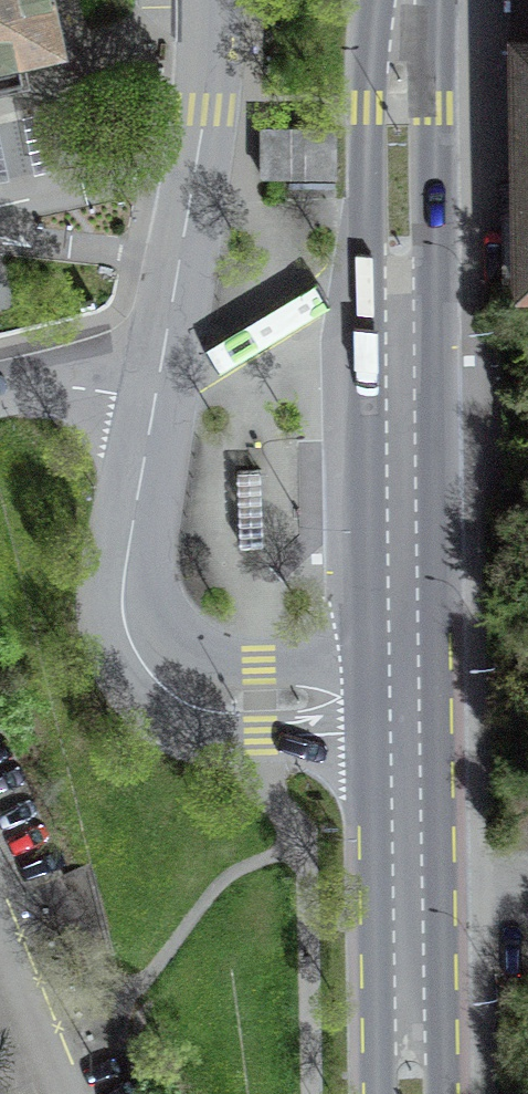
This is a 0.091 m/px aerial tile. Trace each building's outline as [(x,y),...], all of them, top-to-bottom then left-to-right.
[(45,74),(30,0),(0,0),(0,83),(45,74)] [(518,282),(527,282),(527,0),(511,0),(518,282)] [(334,124),(261,123),(260,176),(333,177),(334,124)]
